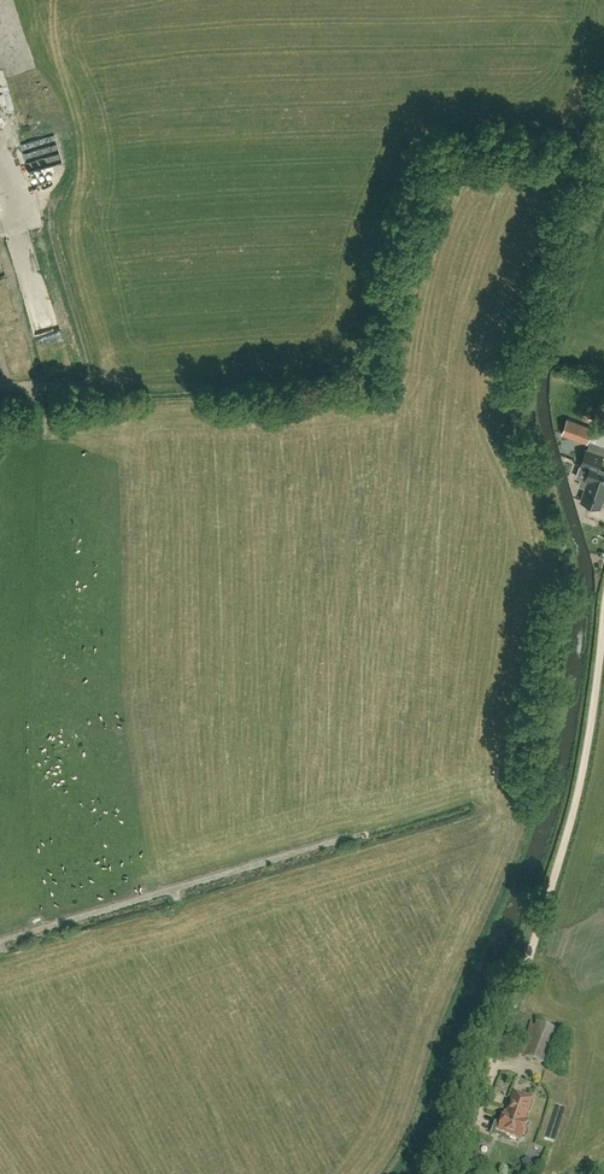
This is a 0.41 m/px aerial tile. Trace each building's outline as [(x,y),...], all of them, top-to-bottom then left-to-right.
[(586,442),(592,427),(566,417),(561,432),(586,442)] [(590,441),(603,447),(603,436),(593,432),(590,441)] [(586,450),(581,465),(589,468),(584,480),(588,481),(581,501),(599,508),(600,504),(602,503),(603,499),(603,497),(603,495),(603,493),(603,491),(603,490),(603,458),(602,457),(602,456),(586,450)] [(537,1023),(525,1057),(542,1063),(555,1029),(537,1023)] [(524,1120),(532,1099),(514,1093),(507,1113),(504,1113),(500,1125),(495,1123),(491,1134),(517,1143),(519,1138),(521,1139),(527,1121),(524,1120)]
